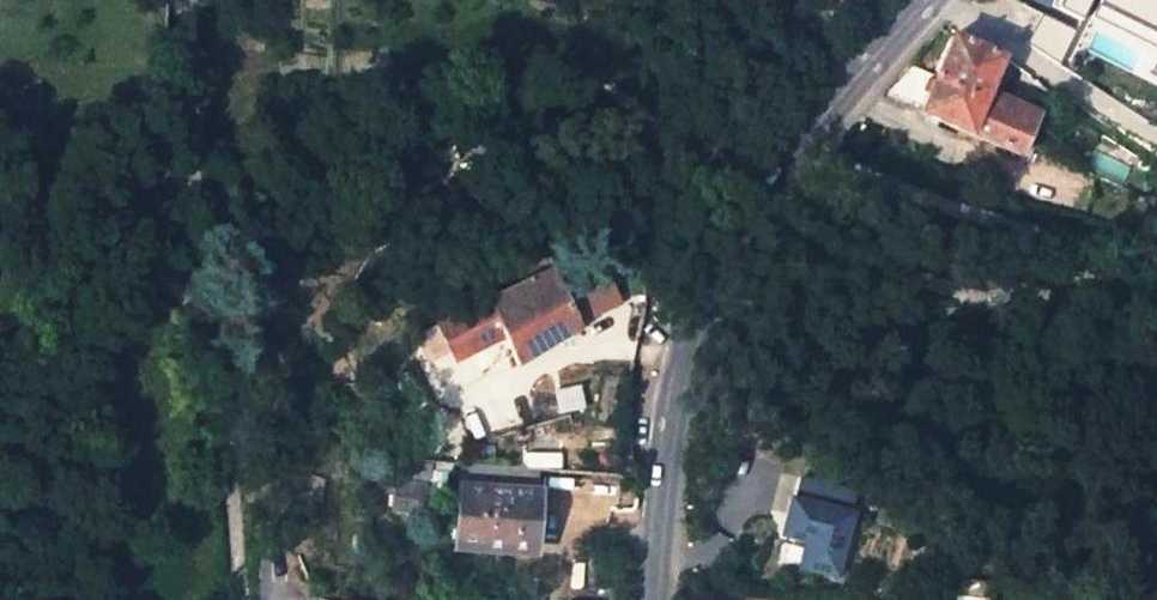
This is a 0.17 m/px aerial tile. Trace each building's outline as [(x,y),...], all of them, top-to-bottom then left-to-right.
[(1073,16),(1083,0),(1047,0),(1073,16)] [(953,34),(919,112),(1021,156),(1035,122),(982,100),(985,90),(1001,55),(953,34)] [(1035,122),(1039,114),(985,90),(982,100),(1035,122)] [(503,338),(515,366),(577,329),(566,304),(561,294),(551,270),(434,325),(454,362),(465,357),(461,347),(500,329),(503,338)] [(574,299),(585,323),(619,306),(603,273),(569,290),(574,299)] [(574,299),(569,290),(561,294),(566,304),(574,299)] [(461,347),(465,357),(503,338),(500,329),(461,347)] [(394,463),(393,480),(423,483),(429,483),(430,465),(394,463)] [(459,488),(536,493),(538,470),(460,465),(459,488)] [(856,493),(799,479),(793,499),(851,513),(856,493)] [(423,483),(393,480),(391,511),(421,513),(423,483)] [(532,555),(536,493),(459,488),(455,549),(532,555)] [(851,513),(793,499),(782,534),(806,541),(800,566),(835,576),(851,513)] [(941,560),(940,573),(954,575),(957,562),(941,560)] [(956,594),(984,597),(985,584),(958,580),(956,594)]
